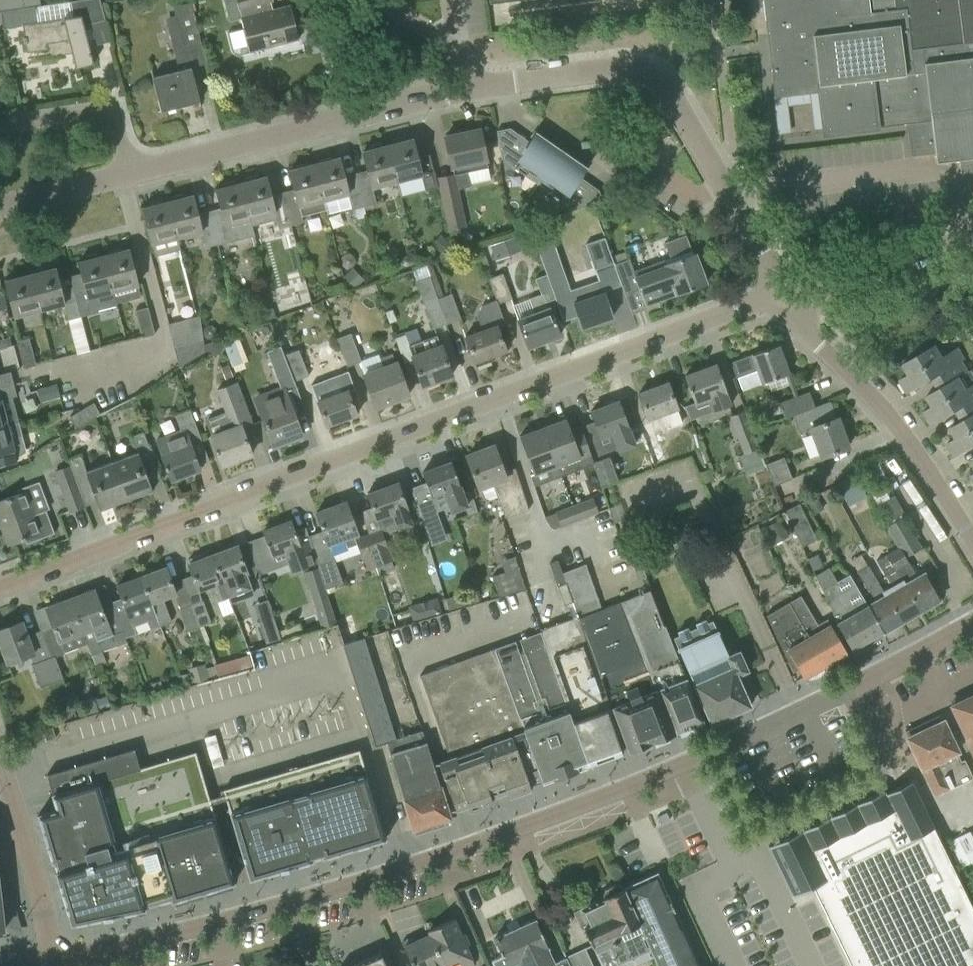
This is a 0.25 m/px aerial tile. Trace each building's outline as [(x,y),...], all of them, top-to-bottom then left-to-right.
[(46,43),(68,40),(76,68),(93,63),(83,25),(104,19),(99,0),(70,0),(61,1),(0,11),(0,13),(2,28),(22,26),(26,53),(47,49),(46,43)] [(40,3),(39,0),(0,0),(0,9),(40,3)] [(238,9),(263,3),(267,2),(272,0),(236,0),(238,9)] [(767,34),(774,97),(818,92),(824,133),(826,133),(825,132),(875,126),(875,127),(909,123),(911,139),(913,151),(934,149),(935,162),(959,160),(960,174),(972,172),(972,0),(894,0),(895,9),(869,12),(868,0),(762,0),(767,34)] [(179,70),(191,67),(186,48),(199,45),(188,3),(173,7),(175,15),(165,18),(179,70)] [(243,28),(227,32),(231,48),(235,53),(241,54),(265,47),(289,41),(298,39),(292,14),(290,5),(275,9),(265,11),(240,18),(240,19),(241,21),(242,26),(243,28)] [(329,30),(317,33),(321,48),(333,44),(329,30)] [(152,77),(160,110),(160,111),(200,101),(191,67),(179,70),(152,77)] [(496,131),(501,158),(510,156),(507,146),(517,133),(509,128),(496,131)] [(479,129),(445,137),(449,156),(451,167),(452,166),(454,175),(455,180),(457,189),(458,189),(470,186),(469,184),(490,179),(486,160),(483,149),(479,129)] [(514,168),(537,183),(560,151),(534,133),(520,152),(523,154),(514,168)] [(435,178),(430,159),(418,162),(412,138),(405,140),(404,136),(391,140),(392,144),(387,145),(396,181),(421,175),(425,190),(437,187),(435,178)] [(396,181),(387,145),(382,146),(381,142),(368,146),(369,150),(362,151),(368,175),(356,178),(364,206),(375,203),(371,187),(396,181)] [(560,151),(537,183),(538,184),(560,199),(569,186),(572,188),(586,169),(563,153),(563,152),(560,150),(560,151)] [(364,206),(356,178),(345,181),(339,157),(331,159),(331,157),(319,160),(320,162),(314,164),(323,200),(325,210),(326,209),(327,213),(351,207),(354,219),(366,216),(364,206)] [(323,200),(314,164),(308,165),(307,163),(296,166),(296,168),(289,170),(295,194),(283,197),(290,225),(302,222),(301,216),(325,210),(323,200)] [(271,200),(265,176),(259,178),(258,174),(244,178),(245,181),(240,183),(252,226),(276,220),(278,228),(290,225),(283,197),(271,200)] [(252,226),(240,183),(236,184),(235,180),(221,183),(222,187),(216,189),(222,213),(210,216),(217,244),(228,241),(254,235),(252,226)] [(570,200),(573,208),(601,198),(598,190),(591,185),(584,195),(570,200)] [(217,244),(210,216),(198,219),(192,195),(185,197),(184,193),(171,196),(172,200),(167,202),(177,238),(200,232),(204,247),(217,244)] [(459,193),(441,196),(449,230),(466,227),(459,193)] [(177,238),(167,202),(162,203),(161,199),(148,202),(149,206),(142,208),(151,244),(152,244),(155,256),(180,250),(177,238)] [(535,244),(545,275),(546,274),(554,299),(555,299),(556,301),(571,296),(560,263),(552,240),(556,238),(550,219),(529,226),(535,244)] [(439,234),(431,244),(440,251),(449,242),(439,234)] [(520,250),(515,235),(502,240),(490,245),(495,259),(508,255),(520,250)] [(633,271),(629,259),(614,264),(625,294),(639,289),(645,305),(706,283),(695,254),(693,254),(685,235),(664,243),(670,258),(633,271)] [(606,242),(587,249),(596,274),(615,268),(606,242)] [(140,297),(128,249),(121,251),(120,249),(108,252),(109,254),(103,255),(112,292),(113,291),(116,301),(116,303),(140,297)] [(112,292),(103,255),(97,257),(96,253),(84,256),(85,260),(78,262),(82,277),(70,280),(72,288),(80,317),(98,312),(97,306),(115,301),(116,301),(113,291),(112,292)] [(80,317),(72,288),(66,290),(64,281),(59,283),(55,268),(48,269),(47,265),(34,269),(35,273),(30,274),(39,310),(63,304),(67,320),(68,320),(80,317)] [(352,269),(343,278),(355,290),(364,281),(352,269)] [(611,317),(604,296),(623,289),(618,275),(616,272),(582,283),(587,298),(574,303),(581,327),(583,326),(585,331),(598,326),(596,322),(611,317)] [(39,310),(30,274),(24,276),(23,274),(12,277),(12,279),(5,281),(14,317),(39,310)] [(488,280),(496,300),(497,300),(498,303),(511,298),(502,274),(488,280)] [(546,274),(545,275),(535,278),(541,294),(529,298),(535,314),(517,320),(527,347),(559,335),(549,308),(547,302),(554,299),(546,274)] [(447,324),(438,298),(437,299),(429,276),(415,280),(433,328),(447,324)] [(451,294),(438,298),(447,324),(461,319),(451,294)] [(497,300),(496,300),(483,304),(476,315),(481,331),(465,336),(475,366),(491,361),(489,356),(506,351),(496,320),(503,318),(497,304),(498,303),(497,300)] [(135,311),(143,338),(155,335),(147,307),(135,311)] [(272,308),(262,311),(265,320),(274,317),(272,308)] [(199,315),(168,324),(179,366),(204,351),(202,341),(199,315)] [(205,325),(202,330),(203,335),(207,338),(213,337),(216,333),(215,328),(210,324),(205,325)] [(337,339),(347,366),(360,361),(350,334),(337,339)] [(451,375),(436,335),(408,345),(423,386),(425,385),(428,388),(437,385),(437,380),(451,375)] [(16,341),(17,344),(23,368),(35,365),(28,338),(16,341)] [(234,340),(223,344),(231,366),(242,362),(234,340)] [(899,380),(907,393),(938,375),(944,385),(959,376),(959,377),(967,372),(961,362),(964,359),(958,348),(943,356),(935,344),(903,363),(909,374),(899,380)] [(737,377),(742,390),(788,373),(777,345),(731,362),(736,377),(737,377)] [(297,350),(284,355),(294,380),(294,381),(308,376),(297,350)] [(294,380),(284,355),(283,352),(269,358),(280,385),(294,380)] [(363,376),(368,388),(375,407),(408,395),(396,363),(394,364),(391,354),(380,358),(379,355),(360,362),(365,375),(363,376)] [(322,369),(327,381),(311,386),(317,402),(319,407),(326,425),(356,414),(349,395),(342,376),(348,373),(344,361),(322,369)] [(726,391),(723,383),(716,364),(684,376),(691,395),(694,403),(708,398),(713,411),(730,405),(725,392),(726,391)] [(228,365),(221,368),(225,379),(232,376),(228,365)] [(931,425),(962,406),(968,416),(972,414),(972,375),(970,370),(967,372),(959,377),(959,376),(944,385),(926,395),(933,406),(923,411),(931,425)] [(12,383),(9,372),(0,374),(0,387),(12,383)] [(216,389),(222,403),(225,412),(205,419),(212,437),(211,437),(221,465),(251,454),(241,426),(252,422),(242,395),(237,381),(216,389)] [(12,397),(16,396),(12,383),(0,387),(0,426),(7,424),(7,425),(18,422),(12,397)] [(647,419),(663,413),(668,428),(682,423),(667,383),(638,393),(647,419)] [(37,389),(40,401),(59,397),(56,384),(37,389)] [(255,398),(266,425),(274,446),(301,435),(282,388),(255,398)] [(785,418),(793,415),(792,415),(814,407),(809,392),(779,404),(785,418)] [(593,421),(585,424),(592,441),(599,438),(611,433),(618,451),(633,445),(627,430),(627,427),(628,427),(625,420),(618,401),(590,411),(593,421)] [(792,415),(793,415),(800,433),(812,429),(822,456),(847,447),(836,418),(829,401),(814,407),(792,415)] [(69,417),(75,428),(100,413),(93,402),(69,417)] [(190,445),(201,441),(194,422),(193,419),(189,410),(174,416),(177,425),(179,430),(155,439),(161,453),(163,461),(171,480),(199,469),(190,445)] [(757,449),(751,430),(752,430),(744,410),(729,416),(743,454),(757,449)] [(955,457),(972,446),(972,414),(968,416),(950,427),(956,438),(947,443),(955,457)] [(593,464),(593,462),(580,426),(569,430),(566,422),(559,425),(558,421),(542,427),(561,476),(569,473),(568,469),(580,464),(582,468),(593,464)] [(10,438),(22,435),(18,422),(7,425),(7,424),(0,426),(0,465),(16,461),(10,438)] [(551,480),(561,476),(542,427),(519,436),(534,474),(546,469),(551,480)] [(137,452),(111,462),(126,501),(152,491),(145,473),(156,469),(142,432),(131,436),(137,452)] [(633,438),(643,467),(656,463),(646,434),(633,438)] [(466,456),(473,474),(478,488),(481,487),(486,500),(497,496),(505,518),(528,510),(514,468),(502,472),(493,446),(466,456)] [(69,460),(71,465),(82,496),(93,492),(100,510),(126,501),(111,462),(87,471),(81,455),(69,460)] [(593,462),(593,464),(601,485),(617,479),(608,457),(593,462)] [(765,464),(774,485),(791,478),(783,457),(765,464)] [(451,462),(422,472),(429,491),(430,495),(442,491),(450,511),(464,506),(467,515),(477,512),(470,490),(462,493),(458,480),(451,462)] [(82,496),(71,465),(54,472),(69,512),(84,506),(80,497),(82,496)] [(708,468),(698,472),(702,483),(712,479),(708,468)] [(866,496),(855,475),(838,484),(849,505),(866,496)] [(933,540),(942,535),(909,476),(900,481),(933,540)] [(367,534),(379,564),(392,560),(382,534),(398,529),(412,524),(411,523),(407,512),(406,508),(397,482),(367,493),(380,530),(367,534)] [(7,545),(24,539),(26,544),(54,533),(45,510),(35,514),(27,491),(0,501),(0,526),(7,545)] [(593,498),(580,503),(585,517),(598,512),(593,498)] [(817,500),(808,505),(813,514),(821,509),(817,500)] [(319,569),(318,569),(324,589),(325,588),(342,582),(328,544),(343,538),(346,547),(356,543),(365,569),(379,564),(367,534),(358,538),(354,526),(355,526),(345,501),(315,512),(322,530),(308,536),(316,563),(319,569)] [(422,519),(426,532),(427,531),(431,544),(445,539),(440,527),(441,527),(432,502),(417,507),(418,508),(422,519)] [(585,517),(580,503),(556,513),(561,526),(585,517)] [(784,510),(802,546),(816,539),(799,503),(784,510)] [(418,508),(407,512),(411,523),(422,519),(418,508)] [(898,548),(886,555),(919,611),(939,599),(922,569),(914,573),(904,556),(920,547),(903,517),(886,527),(898,548)] [(777,520),(764,527),(771,539),(784,532),(777,520)] [(292,572),(316,563),(308,536),(304,527),(295,531),(291,521),(277,526),(275,522),(264,526),(265,530),(262,531),(271,556),(285,551),(292,572)] [(252,588),(246,572),(244,564),(237,545),(212,554),(222,581),(228,597),(230,603),(254,595),(252,588)] [(217,601),(228,597),(212,554),(202,558),(201,554),(187,559),(189,563),(188,563),(197,590),(211,585),(217,601)] [(629,557),(633,568),(641,565),(637,554),(629,557)] [(891,587),(883,592),(900,622),(919,611),(886,555),(876,561),(891,587)] [(562,572),(565,583),(566,584),(589,575),(584,564),(562,572)] [(641,565),(633,568),(638,579),(646,576),(641,565)] [(874,601),(867,605),(883,632),(900,622),(883,592),(868,566),(857,572),(867,590),(868,590),(874,601)] [(165,567),(141,576),(159,625),(169,621),(171,620),(163,598),(174,594),(175,593),(171,583),(165,567)] [(867,605),(855,584),(838,594),(833,584),(837,582),(828,567),(815,575),(837,623),(836,623),(851,650),(883,632),(867,605)] [(324,589),(318,569),(305,574),(322,629),(336,625),(335,620),(328,596),(325,588),(324,589)] [(566,584),(570,595),(593,587),(589,575),(566,584)] [(121,598),(111,602),(124,638),(125,638),(136,633),(134,626),(146,622),(149,629),(159,625),(141,576),(116,585),(121,598)] [(564,605),(572,602),(570,595),(566,584),(565,583),(557,586),(564,605)] [(572,602),(574,607),(597,598),(593,587),(570,595),(572,602)] [(658,689),(675,733),(703,722),(695,703),(665,625),(651,589),(619,602),(641,658),(654,691),(658,689)] [(73,598),(70,599),(87,644),(91,655),(95,667),(106,663),(102,651),(126,642),(125,638),(124,638),(111,602),(100,606),(94,590),(73,598)] [(846,653),(830,624),(826,618),(817,624),(800,595),(793,599),(793,601),(789,603),(825,665),(846,653)] [(458,598),(446,601),(449,613),(461,609),(458,598)] [(574,607),(577,614),(578,618),(601,609),(597,598),(574,607)] [(52,626),(40,630),(51,658),(55,657),(65,653),(64,652),(87,644),(70,599),(46,608),(52,626)] [(793,601),(793,599),(763,617),(782,649),(782,648),(786,649),(793,660),(803,678),(825,665),(789,603),(793,601)] [(202,600),(191,604),(199,627),(211,622),(203,600),(202,600)] [(437,601),(409,609),(413,623),(441,615),(437,601)] [(601,609),(578,618),(598,675),(625,746),(627,751),(671,734),(675,733),(658,689),(654,691),(641,658),(619,602),(601,609)] [(199,627),(191,604),(180,608),(178,609),(187,631),(199,627)] [(539,632),(587,762),(588,766),(621,754),(619,748),(625,746),(598,675),(578,618),(577,614),(538,628),(539,632)] [(281,640),(273,615),(257,620),(265,645),(281,640)] [(673,638),(702,705),(710,723),(749,705),(736,675),(746,670),(738,651),(727,656),(712,620),(706,623),(704,619),(695,624),(697,627),(689,631),(687,627),(677,632),(678,635),(673,638)] [(40,630),(26,636),(21,621),(0,629),(0,645),(7,663),(30,655),(33,664),(32,664),(40,687),(63,679),(55,657),(51,658),(40,630)] [(515,641),(494,648),(541,779),(542,782),(588,766),(587,762),(539,632),(519,639),(524,652),(520,654),(515,641)] [(449,818),(447,812),(432,764),(426,743),(421,731),(396,739),(387,711),(369,653),(364,637),(357,639),(342,644),(375,746),(390,741),(393,752),(389,753),(392,762),(390,763),(396,783),(398,782),(413,829),(449,818)] [(447,757),(432,764),(447,812),(467,805),(469,811),(492,803),(490,797),(506,791),(508,797),(530,789),(528,783),(541,779),(494,648),(418,676),(447,757)] [(250,658),(215,669),(218,680),(254,670),(250,658)] [(206,667),(189,672),(193,687),(210,683),(206,667)] [(159,680),(152,683),(155,692),(163,689),(159,680)] [(951,706),(972,752),(972,695),(951,706)] [(103,697),(96,700),(101,712),(108,709),(103,697)] [(956,751),(957,751),(943,721),(942,721),(938,715),(904,731),(907,737),(906,738),(933,796),(948,788),(940,771),(961,761),(956,751)] [(55,871),(70,922),(102,916),(102,917),(105,917),(105,915),(116,912),(117,914),(120,914),(120,913),(144,908),(143,906),(170,898),(171,901),(233,883),(214,816),(215,816),(213,811),(212,811),(195,750),(139,767),(133,749),(46,774),(52,794),(56,809),(38,814),(51,862),(53,861),(56,870),(55,871)] [(223,789),(228,807),(227,807),(229,813),(230,813),(249,879),(279,870),(280,871),(282,871),(281,869),(312,860),(311,858),(321,854),(322,857),(385,839),(358,749),(223,789)] [(786,837),(787,840),(790,838),(798,855),(797,855),(812,886),(851,965),(972,965),(972,910),(925,812),(910,781),(909,782),(904,784),(892,790),(887,793),(885,793),(883,790),(865,799),(862,801),(786,837)] [(972,858),(972,842),(967,829),(942,840),(955,867),(972,858)] [(651,948),(659,965),(700,965),(665,890),(657,872),(623,888),(651,948)] [(617,964),(651,948),(623,888),(622,887),(615,884),(604,889),(602,896),(603,897),(579,908),(579,909),(573,912),(581,928),(583,927),(591,943),(592,943),(596,952),(609,947),(617,964)] [(3,930),(3,927),(12,926),(0,886),(0,930),(3,930)] [(429,934),(443,964),(456,958),(459,965),(468,965),(473,963),(462,937),(453,919),(428,930),(427,931),(429,934)] [(493,940),(494,943),(495,942),(502,956),(491,961),(493,965),(571,965),(567,958),(554,964),(546,948),(547,947),(535,920),(493,940)] [(429,934),(403,946),(411,964),(412,965),(438,965),(443,964),(429,934)] [(379,952),(348,965),(386,965),(379,952)]
